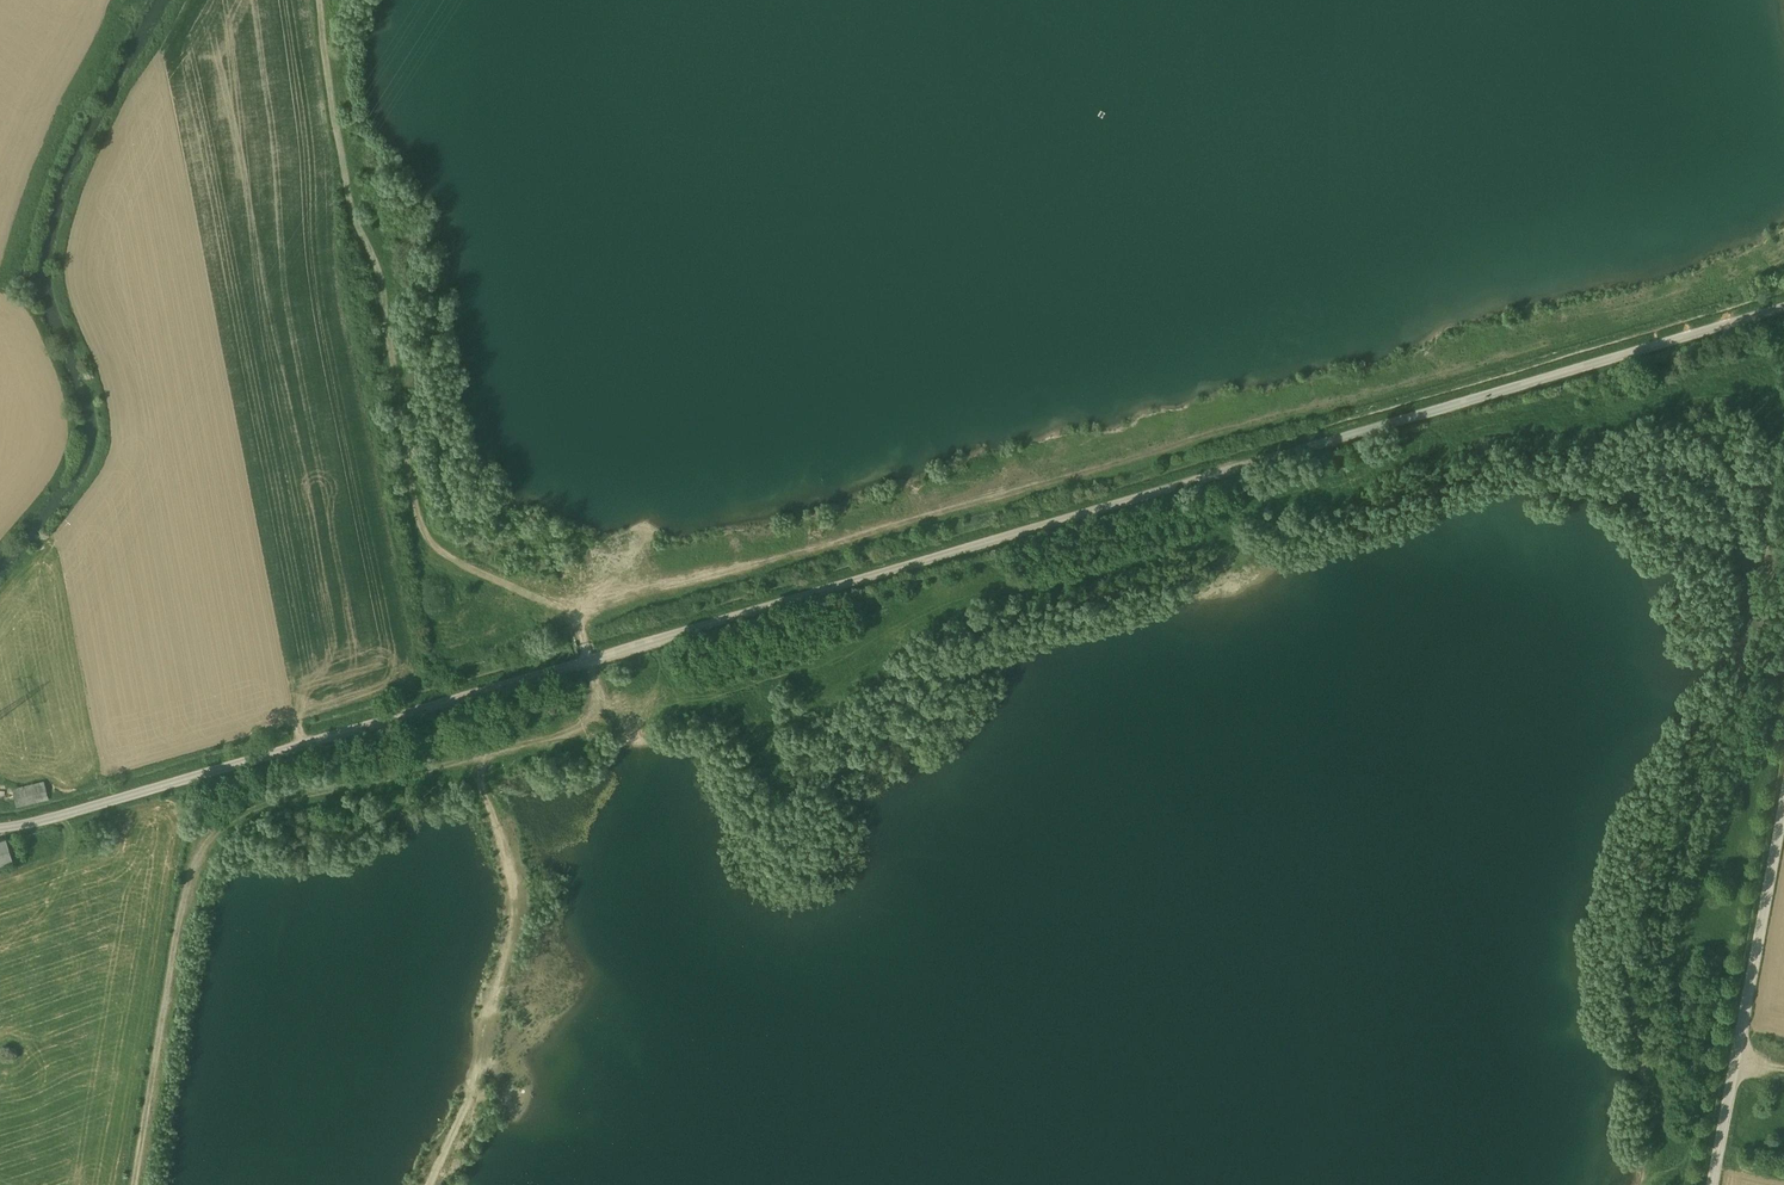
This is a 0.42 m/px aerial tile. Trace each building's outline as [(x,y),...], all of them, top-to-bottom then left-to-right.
[(44,783),(14,790),(18,806),(48,798),(44,783)] [(0,840),(0,865),(13,861),(6,838),(0,840)]
